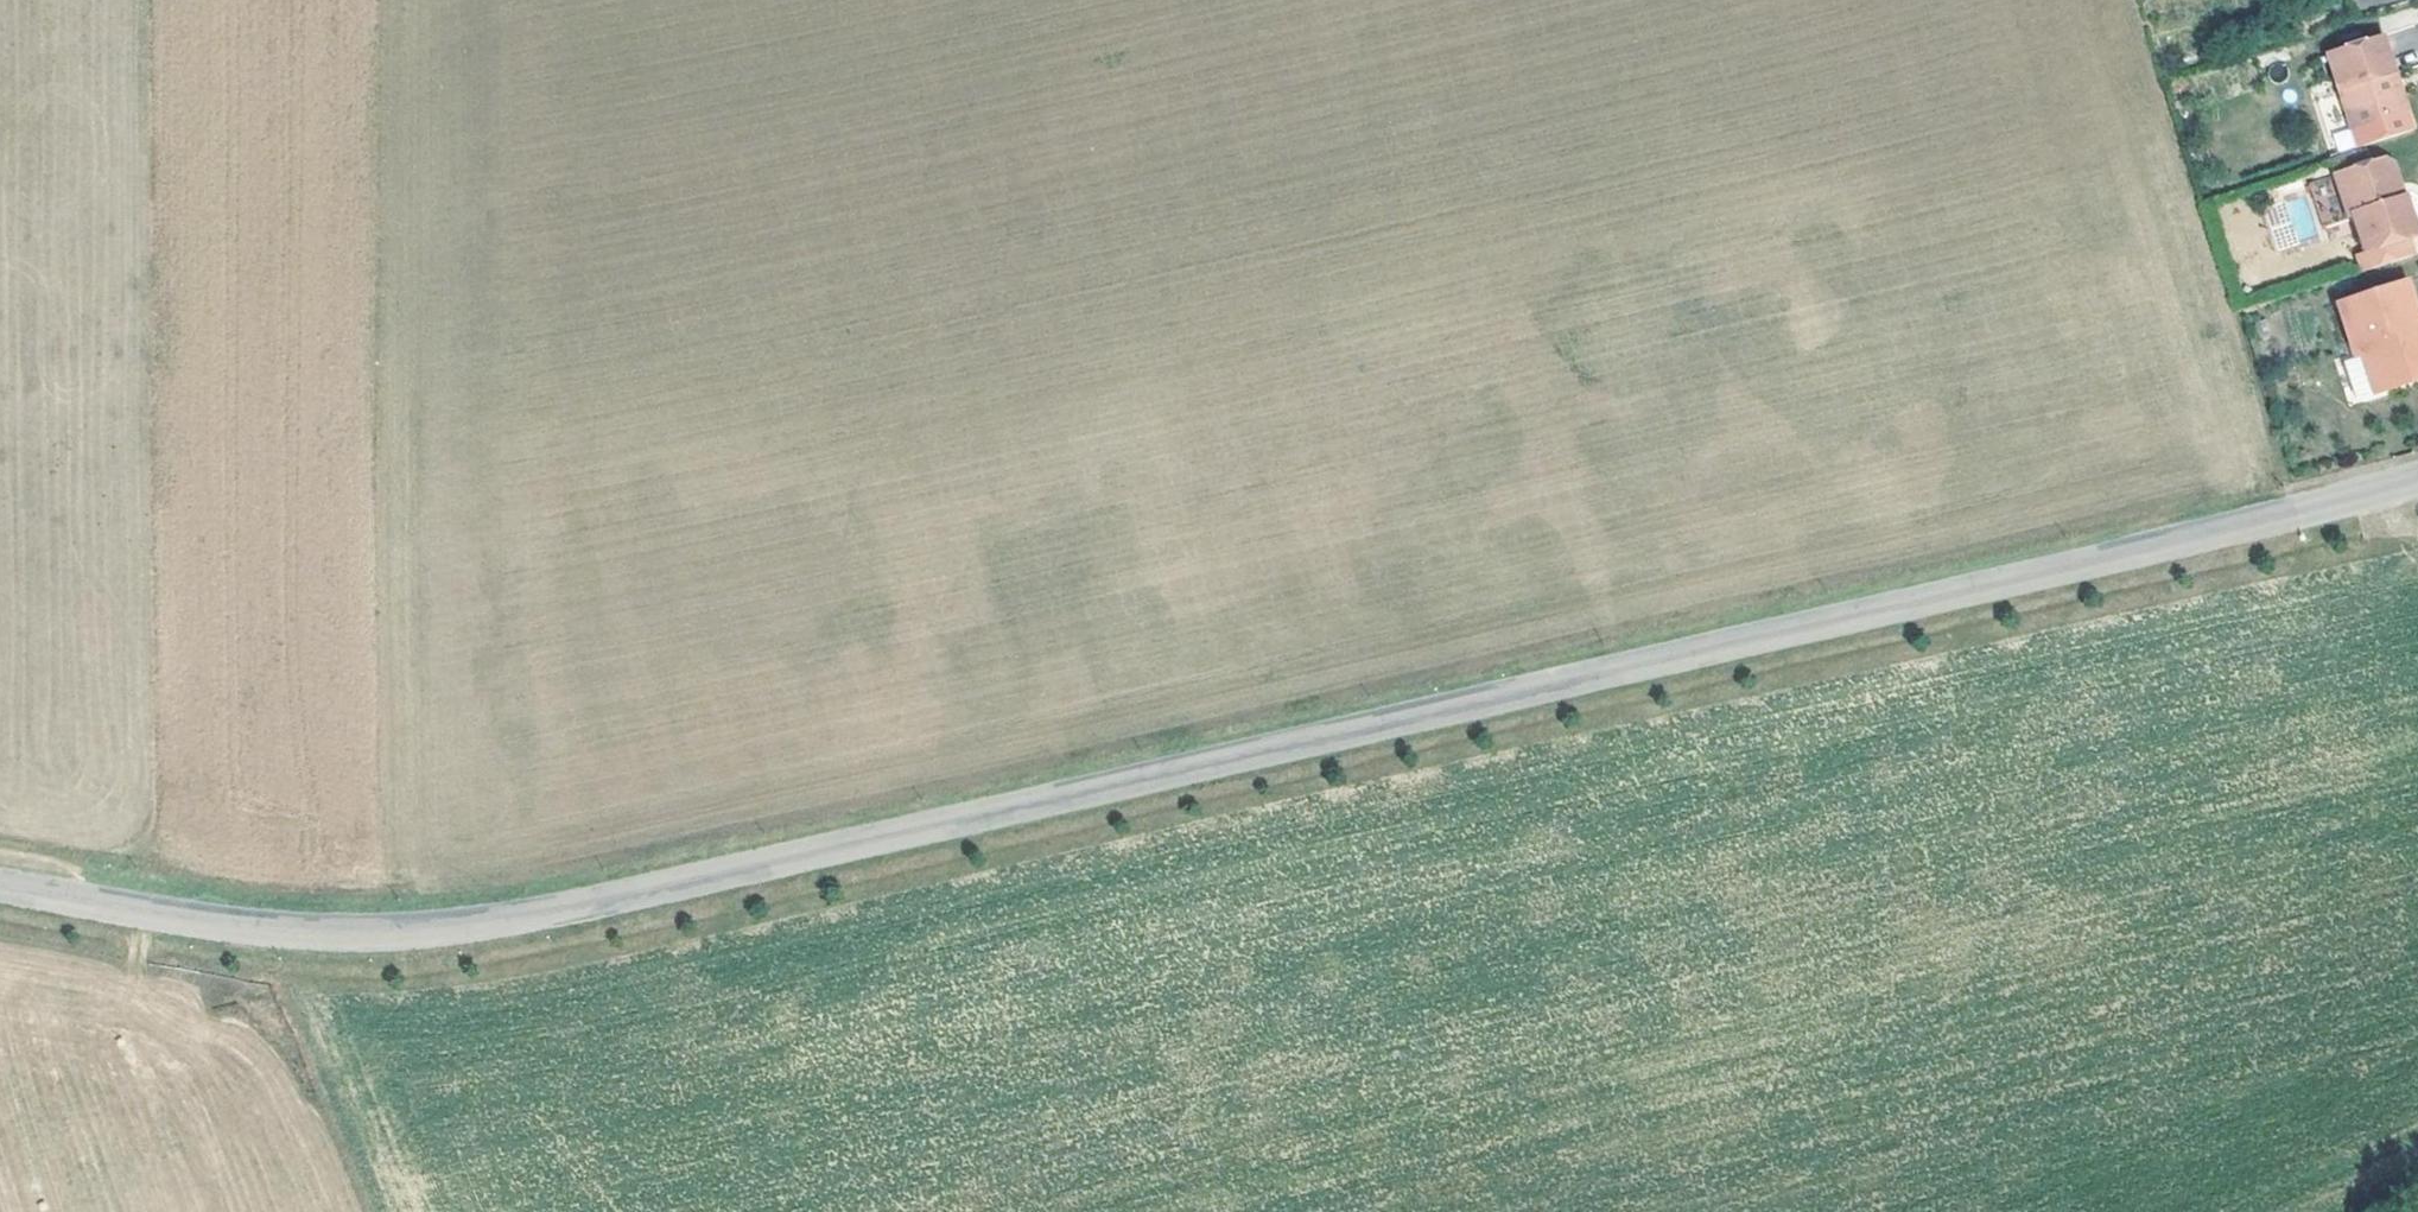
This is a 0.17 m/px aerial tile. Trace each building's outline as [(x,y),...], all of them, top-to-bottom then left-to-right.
[(2379,65),(2385,64),(2372,25),(2317,42),(2347,139),(2402,121),(2390,81),(2384,79),(2379,65)] [(2384,79),(2390,81),(2385,64),(2379,65),(2384,79)] [(2408,181),(2405,182),(2394,141),(2334,158),(2347,204),(2351,203),(2361,238),(2408,225),(2417,222),(2417,216),(2408,181)] [(2408,225),(2361,238),(2357,239),(2363,258),(2414,243),(2408,225)] [(2413,334),(2407,310),(2413,309),(2403,270),(2329,291),(2343,344),(2349,342),(2359,378),(2417,362),(2417,333),(2413,334)] [(2413,309),(2407,310),(2413,334),(2417,333),(2417,308),(2413,309)]
